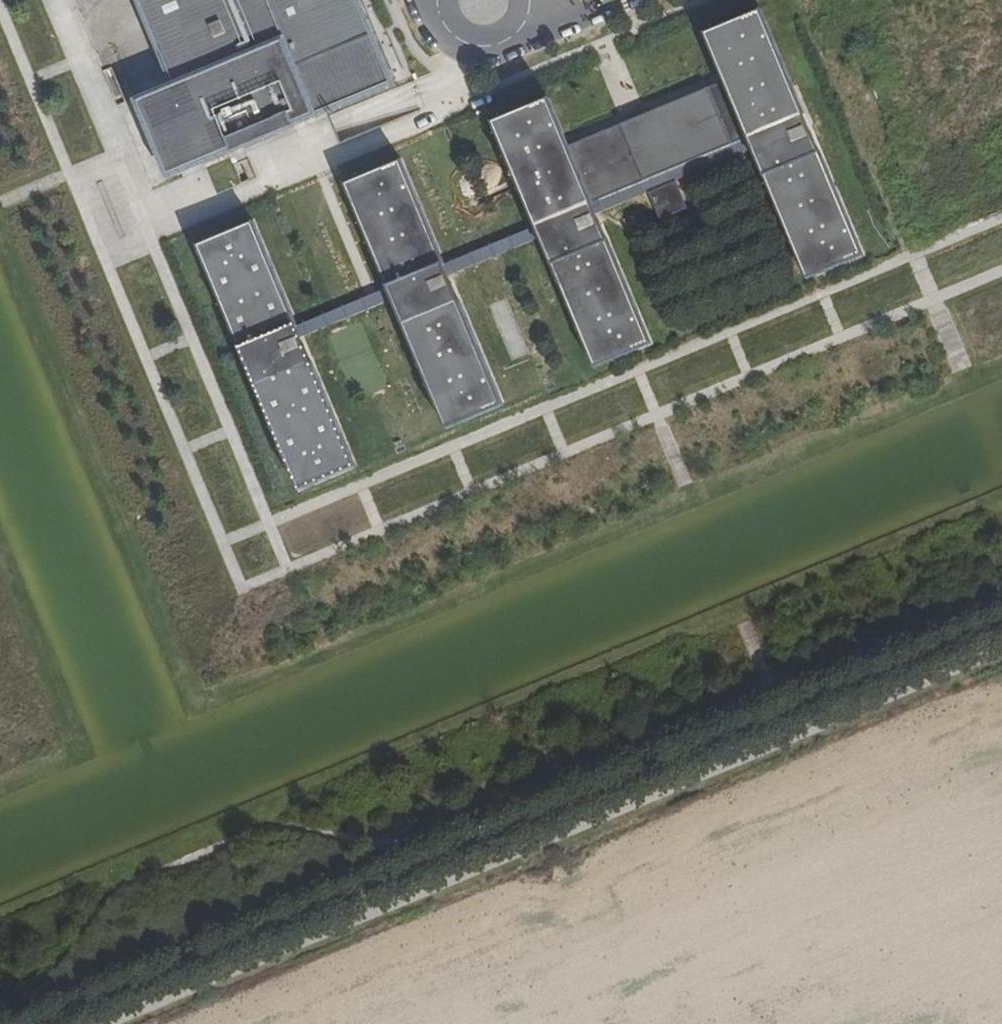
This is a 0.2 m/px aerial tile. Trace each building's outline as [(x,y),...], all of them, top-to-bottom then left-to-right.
[(360,0),(135,0),(170,84),(134,99),(167,179),(396,84),(360,0)] [(253,221),(197,244),(299,491),(356,467),(302,337),(393,299),(450,435),(507,411),(450,275),(540,237),(596,370),(653,347),(588,192),(743,128),(811,281),(867,257),(761,9),(704,33),(724,80),(568,146),(549,98),(492,122),(535,225),(445,263),(401,160),(344,183),(388,288),(297,326),(253,221)]
